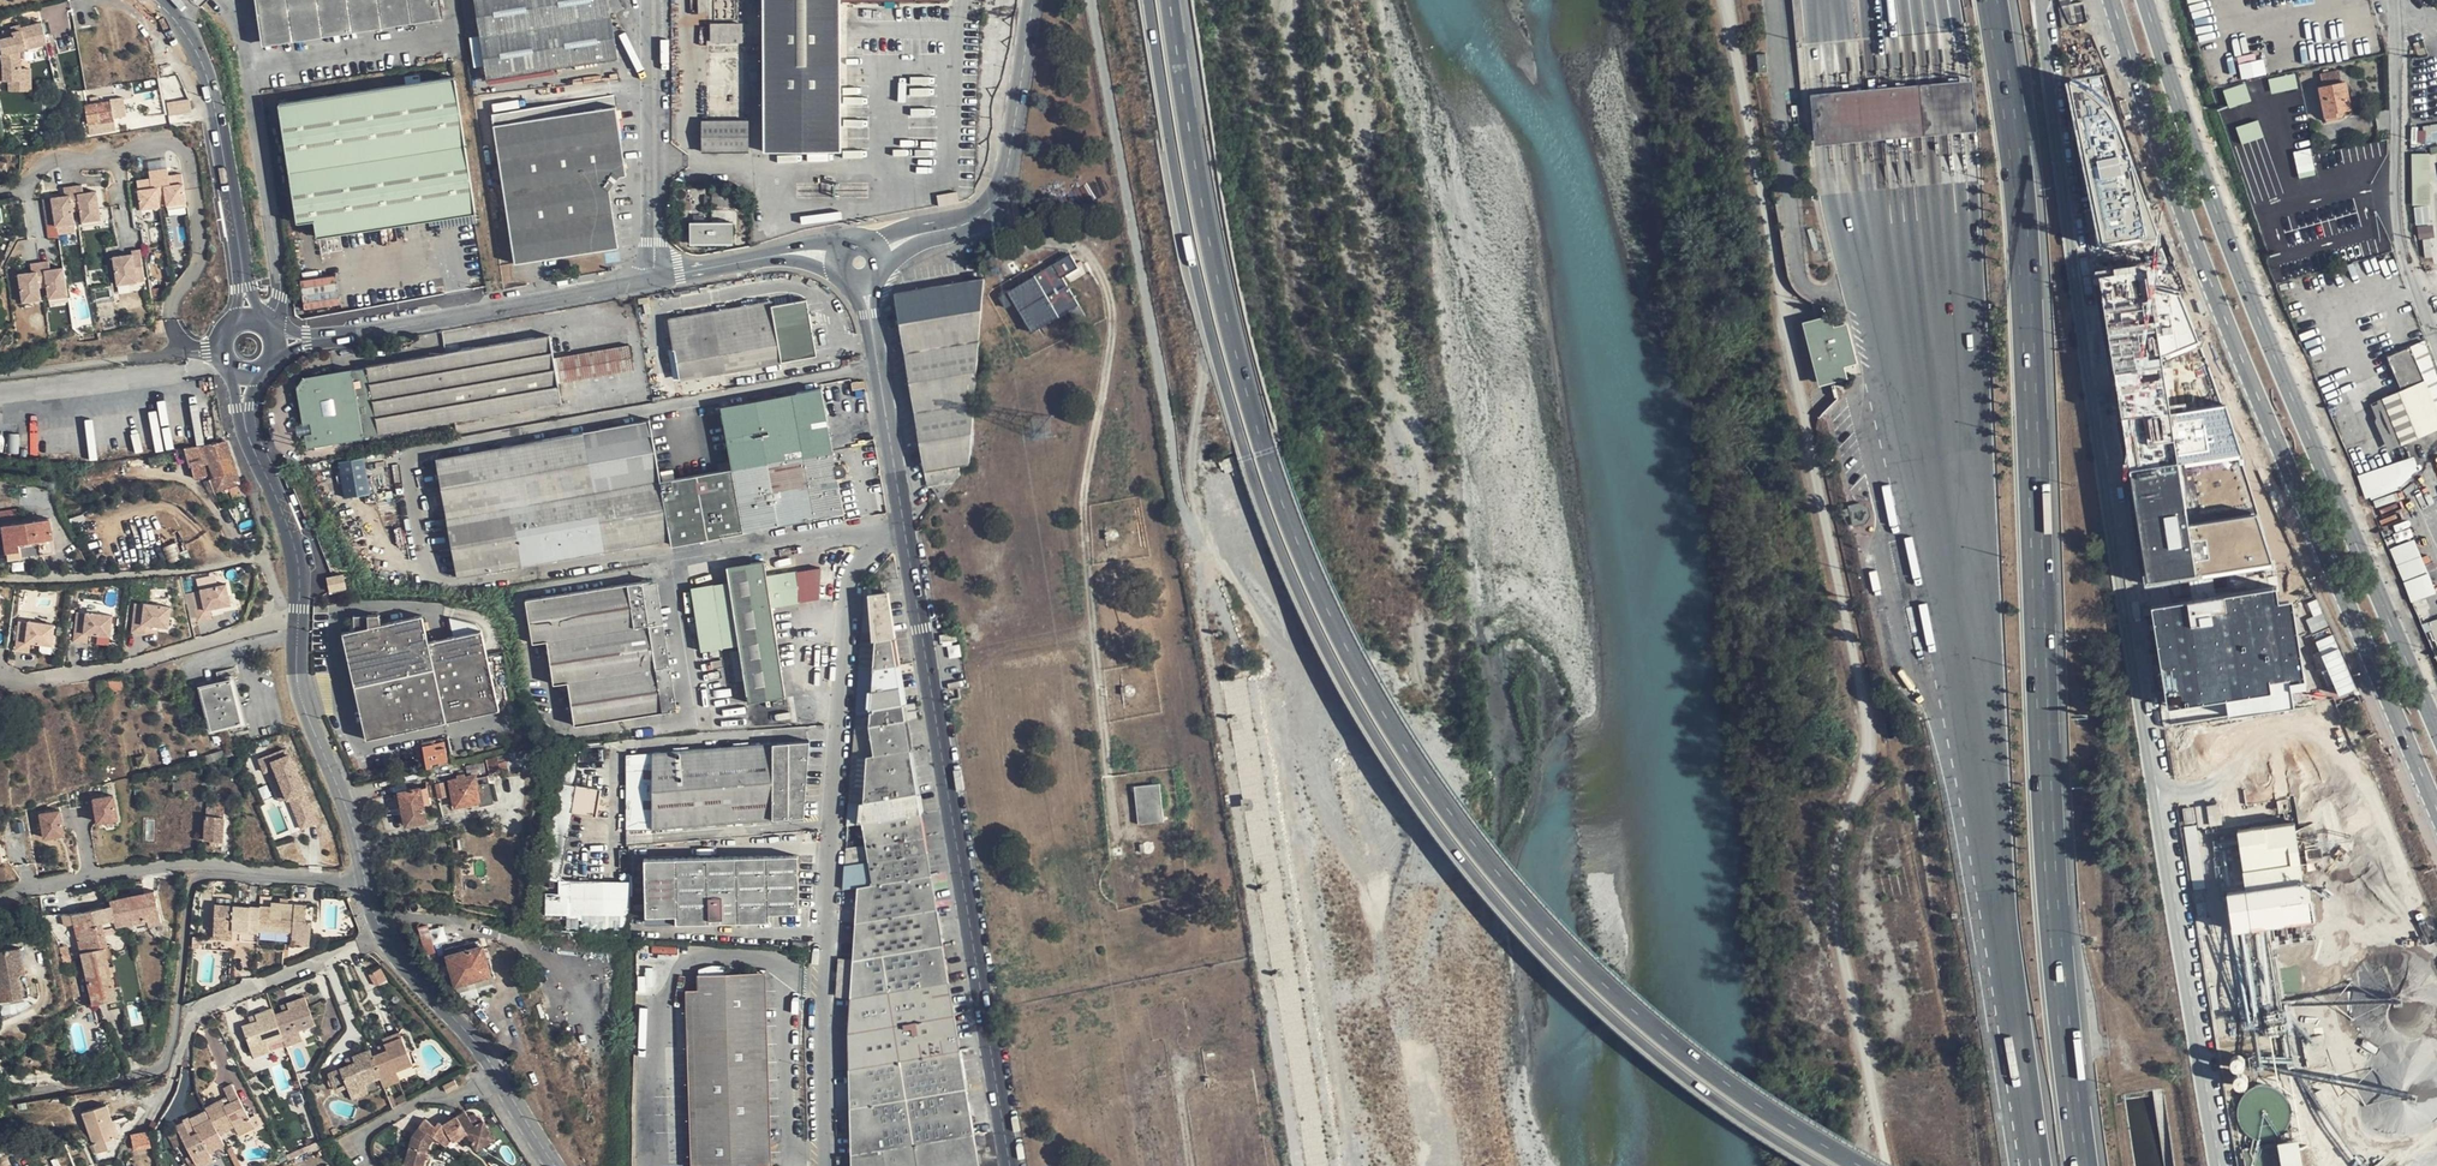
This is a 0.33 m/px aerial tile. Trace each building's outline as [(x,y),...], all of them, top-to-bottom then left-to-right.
[(261,41),(442,14),(440,0),(256,0),(261,41)] [(608,0),(474,0),(486,79),(510,76),(617,59),(608,0)] [(763,151),(839,151),(840,2),(945,0),(762,0),(763,151)] [(2086,22),(2080,1),(2057,7),(2063,27),(2086,22)] [(15,26),(16,29),(17,36),(9,38),(2,39),(5,55),(3,55),(4,61),(5,81),(9,81),(23,81),(24,66),(24,60),(23,59),(20,48),(50,40),(45,21),(25,26),(25,24),(15,26)] [(742,23),(710,24),(710,56),(740,56),(740,42),(742,42),(742,23)] [(7,31),(9,38),(17,36),(16,29),(7,31)] [(2241,65),(2244,77),(2267,72),(2264,59),(2241,65)] [(32,66),(24,66),(23,81),(9,81),(9,91),(32,91),(32,66)] [(2351,109),(2345,84),(2340,85),(2337,72),(2318,77),(2321,89),(2318,90),(2325,121),(2339,118),(2342,115),(2342,112),(2351,109)] [(2103,77),(2065,84),(2100,248),(2157,239),(2103,77)] [(457,79),(282,104),(299,222),(317,220),(319,236),(476,213),(457,79)] [(1980,127),(1977,80),(1906,86),(1837,92),(1821,93),(1825,141),(1842,139),(1911,133),(1980,127)] [(122,98),(110,100),(113,115),(125,112),(122,98)] [(113,115),(110,100),(85,106),(88,125),(91,125),(114,120),(113,115)] [(190,100),(166,105),(168,116),(192,111),(190,100)] [(614,103),(492,121),(514,262),(616,246),(609,190),(623,164),(614,103)] [(116,131),(114,120),(91,125),(94,135),(116,131)] [(748,120),(702,120),(701,152),(748,152),(748,120)] [(2436,139),(2436,123),(2418,125),(2419,141),(2436,139)] [(2433,208),(2430,152),(2413,152),(2418,257),(2436,256),(2434,208),(2433,208)] [(168,167),(149,169),(151,178),(151,182),(147,183),(146,178),(138,180),(142,208),(162,205),(160,193),(166,193),(167,204),(185,201),(181,173),(174,174),(174,178),(170,179),(169,174),(168,167)] [(84,184),(66,187),(67,195),(68,200),(63,200),(62,195),(54,197),(58,225),(77,222),(76,210),(83,209),(85,221),(104,218),(100,190),(90,191),(91,196),(87,197),(86,192),(84,184)] [(938,207),(957,203),(956,192),(937,196),(938,207)] [(49,227),(58,225),(54,197),(45,198),(49,227)] [(731,222),(690,222),(690,244),(731,245),(731,222)] [(131,250),(126,250),(127,255),(122,256),(121,251),(112,253),(116,281),(145,276),(140,245),(131,246),(131,250)] [(1070,255),(998,299),(1004,309),(1014,304),(1030,332),(1076,305),(1061,278),(1077,268),(1070,255)] [(50,258),(32,261),(33,269),(34,274),(29,275),(28,270),(20,271),(24,299),(42,296),(40,285),(48,284),(50,295),(69,293),(64,264),(56,265),(57,270),(52,271),(51,266),(50,258)] [(339,275),(303,278),(305,307),(341,305),(339,275)] [(928,487),(930,487),(954,482),(958,478),(957,466),(968,464),(984,276),(897,292),(928,487)] [(2126,286),(2104,290),(2146,588),(2274,566),(2184,290),(2125,277),(2126,286)] [(776,329),(780,345),(813,339),(806,301),(773,307),(772,301),(670,318),(675,346),(776,329)] [(1855,360),(1845,321),(1828,326),(1825,318),(1802,324),(1817,381),(1841,375),(1838,365),(1855,360)] [(782,362),(780,345),(776,329),(675,346),(681,381),(782,362)] [(550,335),(444,354),(455,421),(562,403),(559,383),(634,369),(630,345),(554,358),(550,335)] [(2430,338),(2406,348),(2421,383),(2436,376),(2436,356),(2430,338)] [(813,339),(780,345),(782,362),(816,356),(813,339)] [(2421,383),(2406,348),(2384,357),(2399,393),(2421,383)] [(298,387),(303,419),(304,424),(311,423),(313,433),(306,435),(307,440),(308,447),(455,421),(444,354),(303,379),(298,387)] [(2421,383),(2399,393),(2396,394),(2416,439),(2436,432),(2436,376),(2421,383)] [(721,407),(732,468),(743,531),(844,514),(837,477),(835,463),(822,389),(721,407)] [(301,441),(307,440),(306,435),(313,433),(311,423),(304,424),(303,419),(298,420),(301,441)] [(458,577),(670,541),(660,481),(649,420),(436,460),(458,577)] [(217,491),(228,487),(239,484),(240,483),(228,442),(208,445),(216,476),(214,477),(217,491)] [(205,465),(202,446),(185,449),(192,467),(205,465)] [(2415,456),(2359,473),(2366,496),(2423,479),(2415,456)] [(343,496),(371,494),(368,457),(341,459),(343,496)] [(841,461),(835,463),(837,477),(841,475),(844,474),(845,471),(846,469),(845,465),(843,463),(841,461)] [(732,468),(660,481),(670,541),(671,545),(743,531),(732,468)] [(661,472),(663,480),(676,477),(674,469),(661,472)] [(930,487),(938,502),(954,482),(930,487)] [(228,487),(234,500),(244,497),(239,484),(228,487)] [(42,554),(55,552),(50,519),(4,526),(9,560),(21,558),(20,545),(40,542),(42,554)] [(40,542),(20,545),(21,558),(42,554),(40,542)] [(764,562),(727,568),(729,580),(739,645),(748,703),(785,697),(771,607),(800,603),(797,572),(766,577),(764,562)] [(821,569),(797,572),(800,603),(819,600),(821,569)] [(328,579),(330,591),(346,588),(344,575),(328,579)] [(2432,575),(2411,583),(2420,606),(2436,599),(2436,588),(2432,575)] [(729,580),(691,586),(701,651),(739,645),(729,580)] [(651,582),(528,602),(534,643),(548,641),(555,684),(569,682),(576,725),(671,711),(671,709),(676,708),(657,583),(652,584),(651,582)] [(874,594),(883,592),(881,584),(872,585),(874,594)] [(198,622),(212,619),(210,610),(209,606),(216,604),(217,609),(232,606),(228,585),(202,590),(202,591),(192,593),(198,622)] [(2277,590),(2149,608),(2166,729),(2293,711),(2289,684),(2304,682),(2293,604),(2279,606),(2277,590)] [(874,594),(876,622),(889,620),(885,592),(883,592),(874,594)] [(132,631),(146,633),(147,623),(148,619),(155,620),(154,624),(169,626),(172,605),(145,603),(145,602),(135,602),(132,631)] [(73,642),(87,644),(89,634),(89,630),(97,631),(96,635),(110,637),(114,617),(87,614),(87,613),(77,612),(73,642)] [(344,635),(369,745),(501,715),(482,632),(430,644),(423,616),(382,626),(379,612),(355,617),(358,631),(344,635)] [(15,649),(29,651),(30,642),(31,637),(38,638),(37,643),(52,645),(55,624),(28,621),(28,620),(19,620),(15,649)] [(876,622),(877,642),(893,640),(889,620),(876,622)] [(2358,688),(2334,631),(2314,640),(2337,696),(2358,688)] [(897,666),(893,640),(877,642),(875,669),(897,666)] [(875,669),(877,642),(862,644),(860,672),(875,669)] [(904,705),(897,666),(875,669),(872,710),(904,705)] [(872,710),(875,669),(860,672),(857,713),(872,710)] [(122,690),(120,678),(96,682),(100,705),(110,703),(108,692),(122,690)] [(232,679),(201,688),(212,731),(243,723),(232,679)] [(906,721),(904,705),(872,710),(871,727),(906,721)] [(911,750),(906,721),(871,727),(877,756),(911,750)] [(809,742),(654,753),(654,828),(803,816),(809,742)] [(426,764),(431,763),(448,759),(445,748),(436,749),(435,746),(423,748),(426,764)] [(918,794),(911,750),(877,756),(868,758),(867,779),(865,803),(918,794)] [(225,758),(223,751),(215,753),(202,757),(204,764),(225,758)] [(319,822),(294,751),(276,758),(274,752),(263,756),(290,832),(319,822)] [(498,757),(487,761),(490,773),(502,769),(498,757)] [(867,779),(868,758),(854,760),(851,805),(865,803),(867,779)] [(478,785),(477,779),(476,776),(466,778),(465,775),(458,776),(458,780),(451,781),(456,806),(479,802),(480,804),(493,802),(489,782),(478,785)] [(444,783),(435,785),(438,799),(447,797),(444,783)] [(599,814),(603,788),(576,785),(572,810),(599,814)] [(428,786),(420,788),(423,805),(431,803),(428,786)] [(1159,786),(1135,787),(1137,823),(1162,822),(1159,786)] [(400,793),(407,826),(427,821),(423,805),(420,788),(400,793)] [(117,793),(95,796),(97,823),(120,820),(117,793)] [(922,813),(918,794),(865,803),(864,824),(922,813)] [(217,817),(218,802),(208,801),(204,840),(221,842),(223,818),(217,817)] [(864,824),(865,803),(851,805),(850,826),(864,824)] [(2205,824),(2203,807),(2191,809),(2194,826),(2205,824)] [(40,812),(44,839),(67,835),(63,809),(40,812)] [(928,853),(922,813),(864,824),(867,846),(870,863),(928,853)] [(2230,826),(2234,865),(2236,883),(2218,885),(2223,925),(2208,927),(2213,961),(2238,958),(2234,925),(2314,916),(2309,876),(2302,877),(2296,819),(2230,826)] [(867,846),(848,848),(846,867),(870,863),(867,846)] [(932,876),(928,853),(870,863),(873,885),(932,876)] [(646,860),(646,916),(676,916),(676,924),(769,922),(770,913),(800,913),(798,857),(646,860)] [(873,885),(870,863),(846,867),(845,890),(859,887),(873,885)] [(2236,883),(2234,865),(2215,867),(2218,885),(2236,883)] [(938,910),(932,876),(873,885),(859,887),(857,924),(938,910)] [(568,915),(568,927),(630,928),(630,880),(560,880),(560,893),(547,892),(547,915),(568,915)] [(111,901),(112,906),(115,920),(117,927),(148,920),(149,925),(162,922),(155,892),(111,901)] [(270,910),(260,910),(259,933),(293,934),(292,940),(310,940),(310,922),(314,922),(314,905),(271,904),(270,910)] [(73,916),(82,954),(104,948),(107,948),(101,924),(115,920),(112,906),(73,916)] [(944,946),(938,910),(857,924),(854,961),(944,946)] [(258,936),(259,933),(259,911),(214,911),(214,938),(232,938),(233,933),(247,934),(247,936),(258,936)] [(482,942),(456,950),(457,954),(448,957),(458,993),(497,982),(495,975),(492,976),(482,942)] [(950,982),(944,946),(854,961),(852,999),(950,982)] [(116,1000),(104,948),(82,954),(94,1005),(116,1000)] [(25,974),(21,949),(0,952),(0,1002),(29,997),(27,986),(21,987),(20,975),(25,974)] [(852,999),(854,961),(839,963),(837,1001),(852,999)] [(700,1158),(701,1165),(757,1165),(757,1134),(757,1100),(752,971),(699,973),(700,988),(700,1158)] [(752,971),(757,1100),(757,1134),(757,1165),(771,1165),(770,1128),(766,972),(752,971)] [(961,1051),(950,982),(852,999),(849,1035),(850,1070),(961,1051)] [(689,1130),(689,1163),(689,1165),(701,1165),(700,1158),(700,988),(687,990),(689,1130)] [(283,1034),(285,1040),(301,1034),(299,1029),(316,1023),(306,997),(290,1003),(292,1009),(285,1012),(276,1015),(283,1034)] [(2219,1003),(2229,1067),(2249,1065),(2248,1057),(2283,1051),(2278,1016),(2242,1022),(2239,1001),(2219,1003)] [(283,1005),(285,1012),(292,1009),(290,1003),(283,1005)] [(274,1009),(258,1015),(260,1021),(253,1023),(243,1027),(252,1051),(268,1045),(266,1040),(283,1034),(276,1015),(274,1009)] [(251,1017),(253,1023),(260,1021),(258,1015),(251,1017)] [(303,1040),(301,1034),(285,1040),(287,1045),(303,1040)] [(403,1037),(386,1043),(389,1051),(382,1054),(374,1057),(382,1076),(384,1081),(399,1075),(398,1071),(414,1064),(403,1037)] [(380,1046),(382,1054),(389,1051),(386,1043),(380,1046)] [(270,1051),(268,1045),(252,1051),(253,1056),(270,1051)] [(365,1082),(382,1076),(374,1057),(371,1049),(354,1055),(357,1062),(351,1064),(341,1067),(351,1092),(367,1087),(365,1082)] [(968,1089),(961,1051),(850,1070),(851,1109),(968,1089)] [(348,1057),(351,1064),(357,1062),(354,1055),(348,1057)] [(402,1082),(399,1075),(384,1081),(386,1087),(402,1082)] [(453,1080),(445,1084),(448,1090),(456,1086),(453,1080)] [(235,1132),(251,1123),(230,1085),(223,1089),(229,1101),(231,1104),(224,1108),(222,1105),(220,1101),(204,1110),(209,1120),(217,1134),(232,1127),(235,1132)] [(369,1092),(367,1087),(351,1092),(353,1098),(369,1092)] [(885,1149),(975,1135),(968,1089),(851,1109),(853,1165),(888,1165),(885,1149)] [(83,1114),(91,1141),(117,1137),(107,1106),(83,1114)] [(459,1115),(469,1131),(479,1148),(489,1142),(486,1137),(493,1133),(484,1117),(481,1118),(477,1112),(471,1116),(467,1110),(459,1115)] [(423,1124),(436,1136),(447,1144),(453,1137),(455,1139),(469,1131),(459,1115),(447,1122),(443,1120),(439,1125),(429,1117),(423,1124)] [(175,1128),(195,1165),(211,1157),(209,1153),(223,1146),(217,1134),(209,1120),(194,1128),(197,1134),(192,1138),(188,1131),(183,1124),(175,1128)] [(253,1128),(251,1123),(235,1132),(237,1136),(253,1128)] [(436,1136),(423,1124),(416,1133),(406,1163),(416,1165),(423,1165),(430,1143),(436,1136)] [(194,1128),(188,1131),(192,1138),(197,1134),(194,1128)] [(135,1150),(153,1147),(150,1130),(132,1133),(135,1150)] [(496,1138),(493,1133),(486,1137),(489,1142),(496,1138)] [(975,1135),(885,1149),(888,1165),(980,1165),(975,1135)] [(117,1139),(117,1137),(91,1141),(96,1156),(108,1152),(106,1143),(117,1139)] [(2243,1148),(2246,1165),(2286,1165),(2282,1141),(2243,1148)] [(211,1157),(195,1165),(196,1165),(205,1165),(214,1162),(211,1157)]
